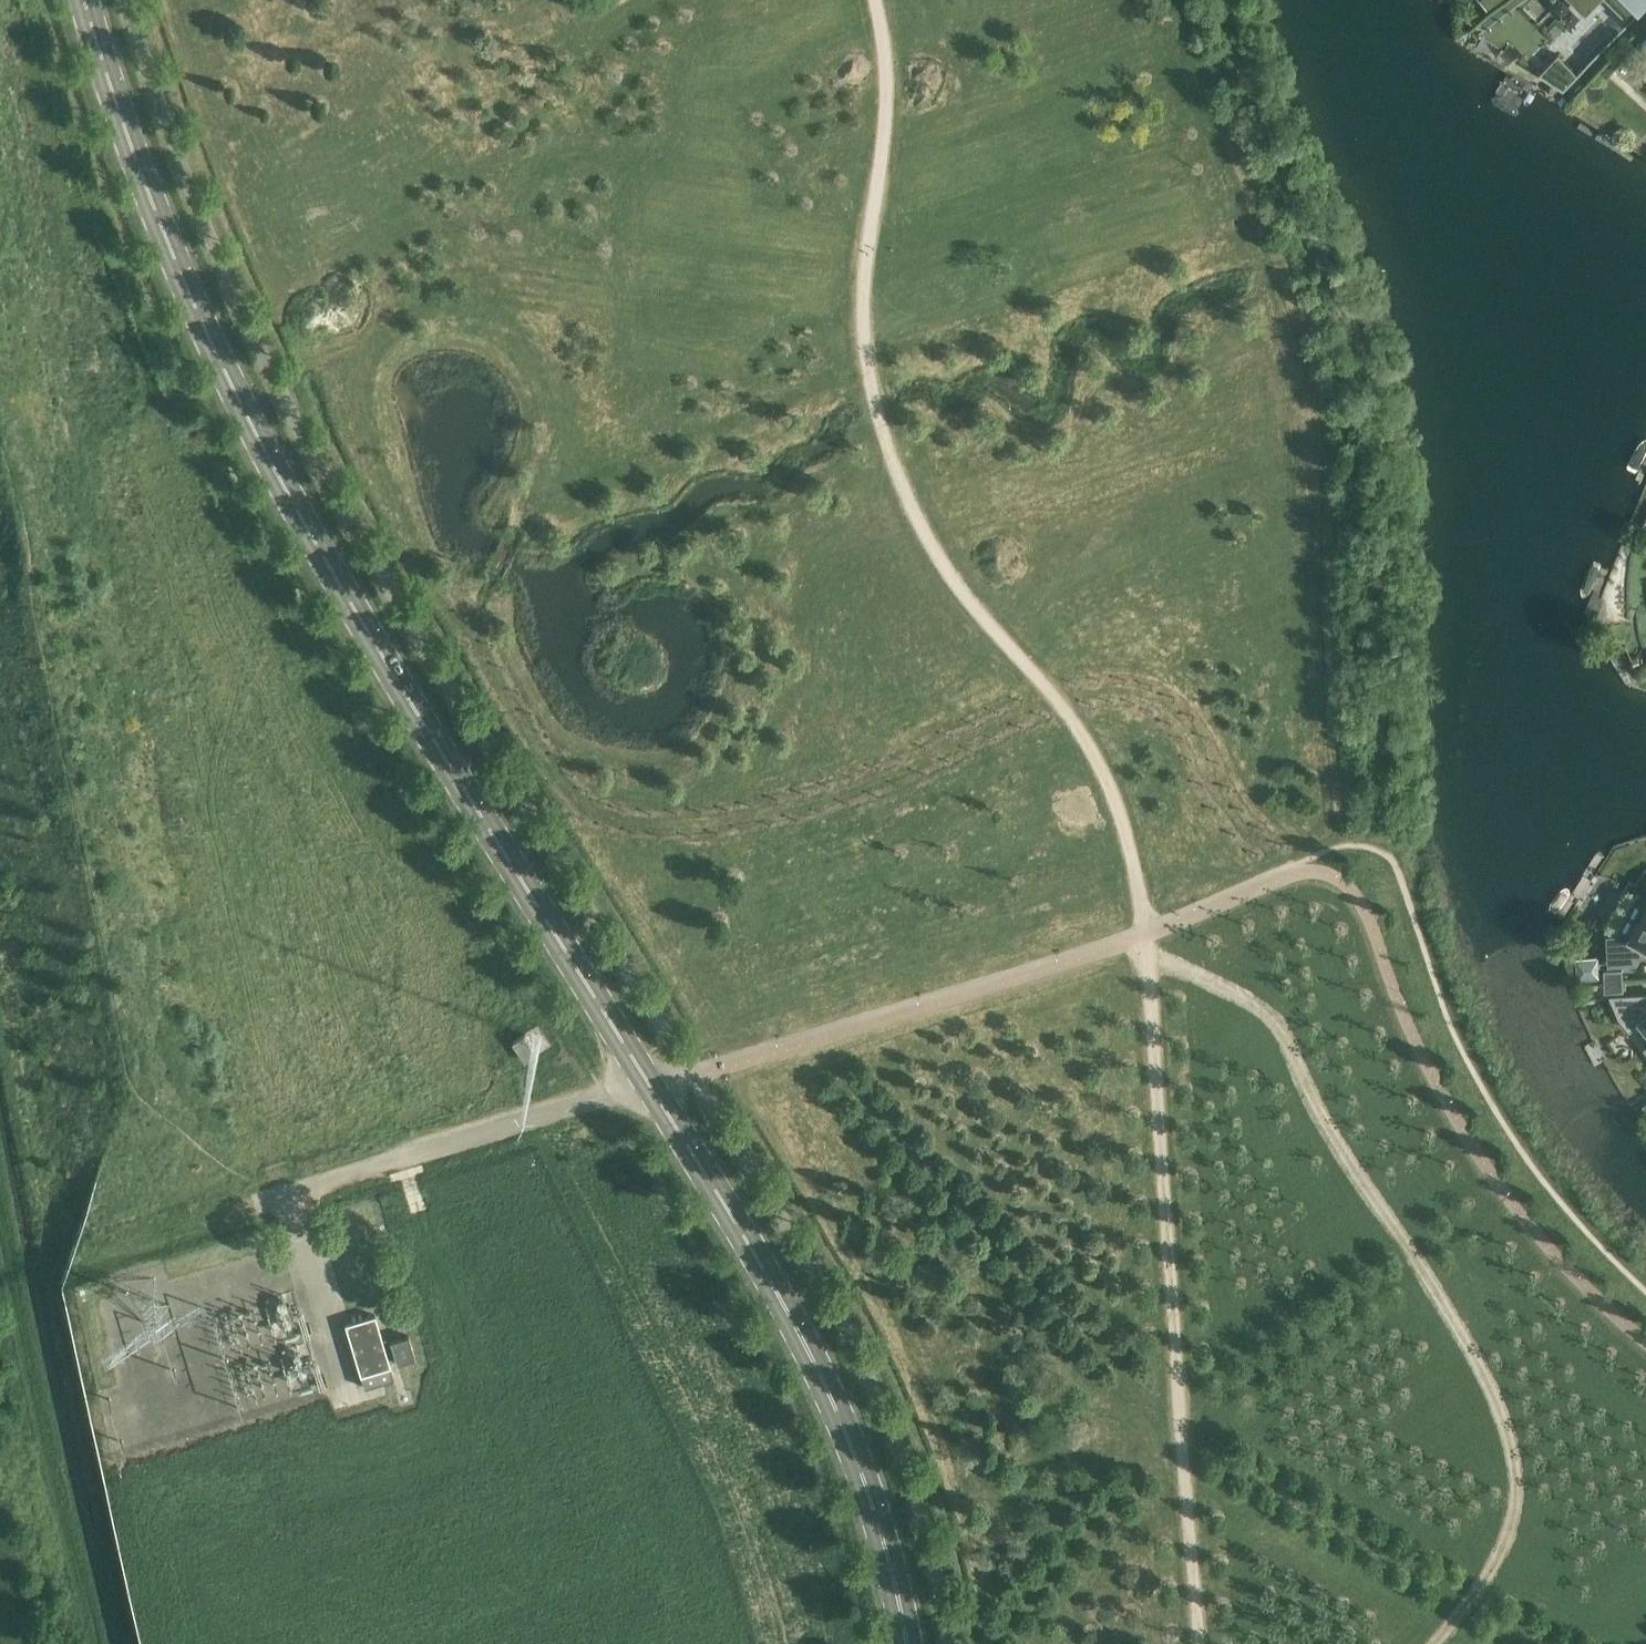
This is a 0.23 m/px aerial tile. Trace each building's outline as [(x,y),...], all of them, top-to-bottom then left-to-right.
[(1489,11),(1504,0),(1481,0),(1489,11)] [(1586,14),(1599,0),(1572,0),(1586,14)] [(1625,18),(1643,0),(1607,0),(1625,18)] [(1578,73),(1559,53),(1539,73),(1564,87),(1578,73)] [(1632,937),(1608,936),(1609,964),(1636,962),(1645,945),(1645,946),(1645,911),(1632,937)] [(1599,957),(1576,958),(1577,980),(1600,979),(1599,957)] [(1604,969),(1604,981),(1623,980),(1623,969),(1604,969)] [(1623,980),(1604,981),(1605,992),(1624,991),(1623,980)] [(1612,996),(1620,1016),(1630,1029),(1641,1020),(1645,1025),(1645,994),(1612,996)] [(537,1052),(525,1034),(524,1034),(513,1041),(526,1059),(537,1052)] [(360,1374),(390,1365),(375,1314),(345,1323),(360,1374)] [(397,1363),(415,1358),(409,1335),(390,1340),(397,1363)]
